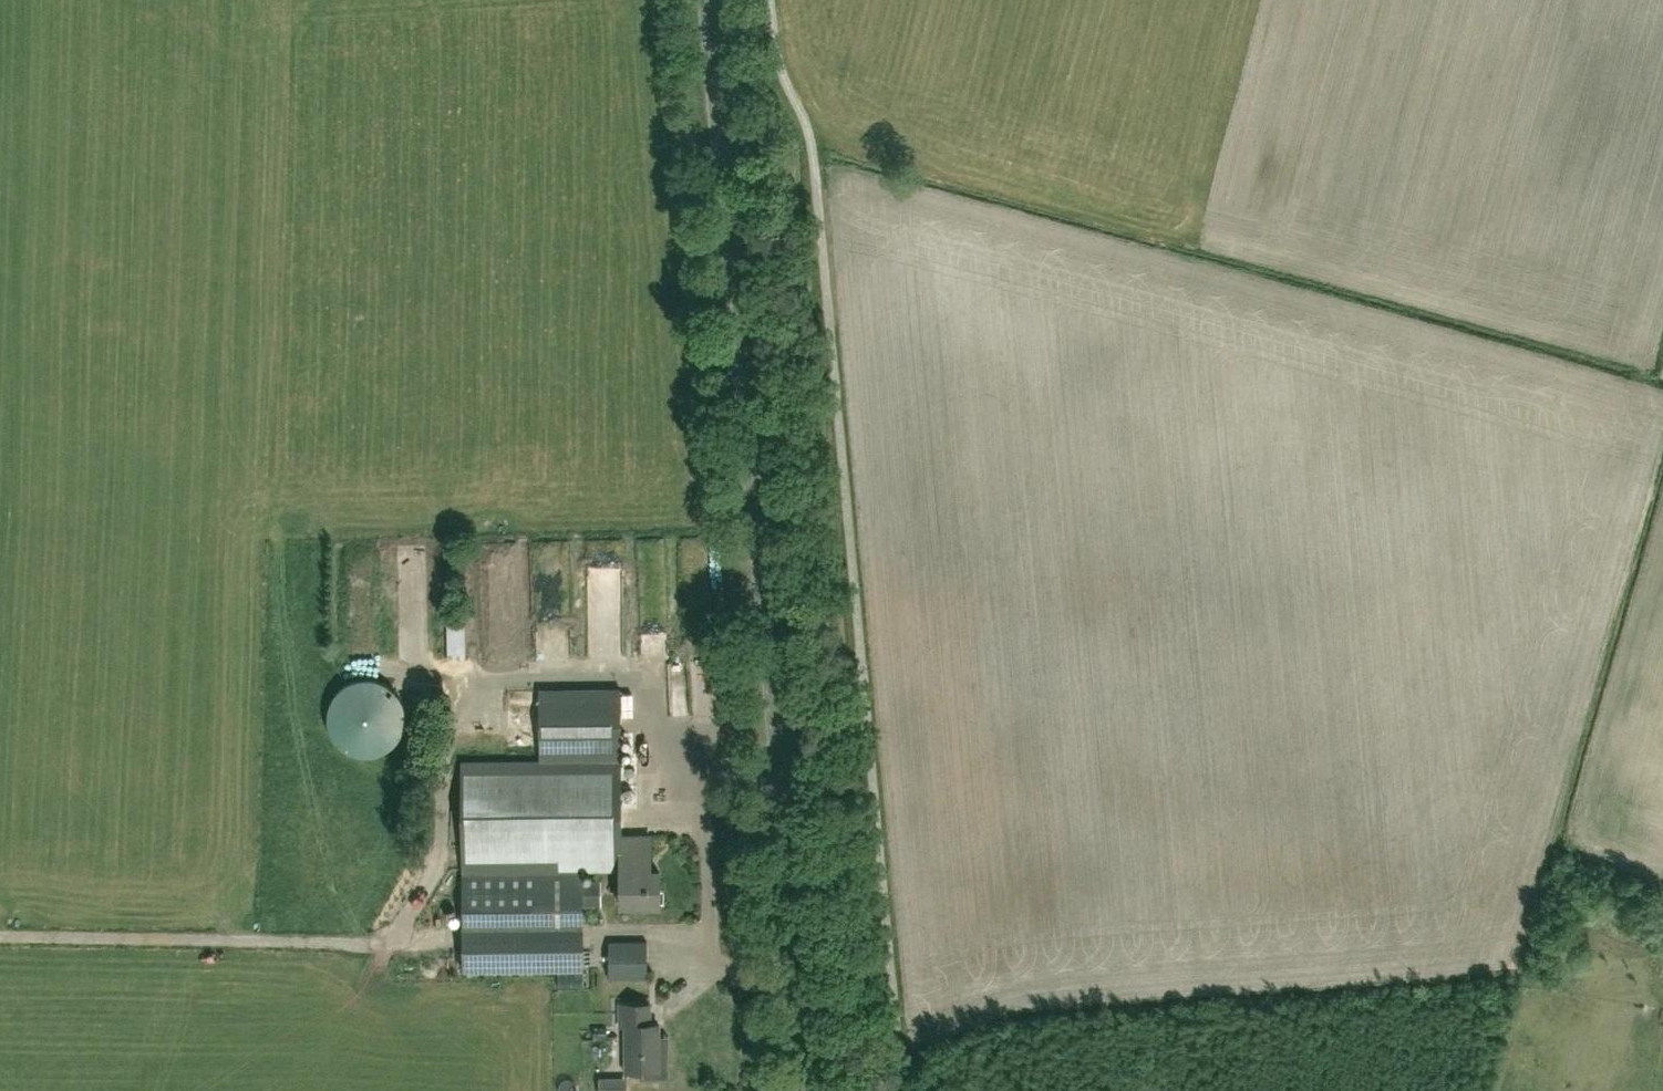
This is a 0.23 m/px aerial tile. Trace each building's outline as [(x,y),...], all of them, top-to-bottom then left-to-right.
[(629,572),(597,572),(597,582),(629,582),(629,572)] [(453,665),(471,665),(472,621),(454,621),(453,665)] [(329,707),(327,718),(329,729),(333,739),(341,747),(350,753),(360,756),(372,756),(382,753),(391,747),(399,739),(403,729),(405,718),(403,707),(399,697),(392,689),(382,683),(372,679),(360,679),(350,683),(341,689),(333,697),(329,707)] [(620,688),(539,689),(540,760),(461,761),(463,969),(583,968),(582,870),(620,870),(621,905),(660,905),(660,871),(648,871),(647,859),(650,859),(650,836),(621,836),(620,688)] [(648,978),(647,941),(609,941),(609,978),(648,978)] [(626,1070),(661,1070),(661,1046),(659,1046),(659,1023),(650,1024),(650,1004),(619,1004),(620,1025),(625,1025),(626,1070)]
